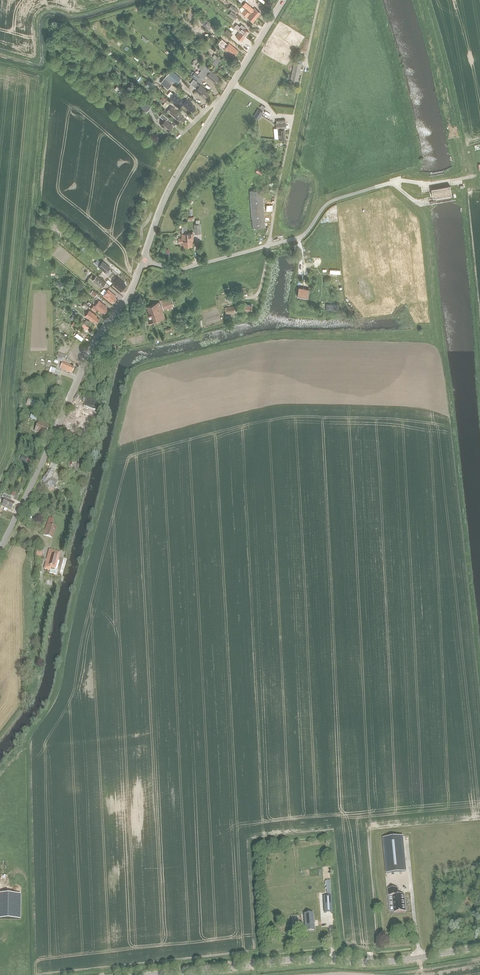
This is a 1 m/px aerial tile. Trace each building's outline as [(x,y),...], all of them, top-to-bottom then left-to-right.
[(242,6),(250,13),(253,9),(245,2),(242,6)] [(250,13),(257,18),(260,13),(254,8),(253,9),(250,13)] [(250,13),(245,9),(242,13),(247,17),(253,22),(257,18),(250,13)] [(236,18),(238,16),(232,11),(228,15),(235,20),(236,18)] [(211,28),(213,26),(208,22),(204,26),(209,30),(211,28)] [(234,27),(245,37),(249,32),(244,28),(245,28),(241,25),(240,27),(236,24),(234,27)] [(241,41),(245,37),(234,27),(239,32),(235,36),(241,41)] [(224,33),(230,38),(233,34),(227,29),(224,33)] [(237,50),(229,43),(228,45),(221,40),(218,43),(224,49),(232,56),(233,55),(234,56),(237,52),(236,51),(237,50)] [(216,66),(221,60),(215,55),(210,51),(208,54),(213,58),(212,60),(211,59),(210,61),(213,63),(212,64),(216,66)] [(298,81),(301,64),(294,62),(291,80),(292,80),(291,82),(296,83),(296,81),(298,81)] [(221,79),(207,67),(202,64),(201,66),(203,68),(198,75),(195,73),(192,76),(197,80),(199,78),(202,81),(206,76),(216,85),(221,79)] [(171,70),(166,76),(173,82),(176,84),(181,78),(171,70)] [(166,76),(164,78),(169,83),(171,84),(173,82),(166,76)] [(164,78),(160,83),(165,87),(167,85),(170,87),(172,85),(171,84),(169,83),(164,78)] [(197,89),(195,91),(204,98),(205,97),(206,98),(209,95),(206,92),(207,91),(196,83),(193,87),(197,89)] [(169,99),(179,107),(184,102),(174,93),(169,99)] [(141,99),(137,104),(147,112),(151,107),(141,99)] [(193,106),(193,105),(186,99),(182,104),(186,108),(186,109),(187,110),(188,110),(191,112),(191,111),(193,112),(196,109),(193,106)] [(171,107),(167,111),(178,121),(179,120),(181,122),(184,119),(182,117),(171,107)] [(258,110),(254,116),(259,119),(263,113),(258,110)] [(164,129),(168,132),(173,126),(166,121),(168,118),(162,113),(160,116),(165,121),(161,125),(165,129),(164,129)] [(286,123),(276,124),(276,128),(278,128),(279,138),(279,139),(285,138),(284,128),(286,128),(286,123)] [(433,198),(452,194),(450,186),(431,189),(433,198)] [(265,228),(262,190),(250,191),(253,229),(265,228)] [(183,247),(192,246),(192,245),(193,245),(193,234),(187,234),(187,227),(187,224),(186,224),(186,222),(183,222),(183,224),(182,224),(183,234),(181,234),(182,239),(178,240),(178,244),(182,244),(182,245),(183,245),(183,247)] [(56,256),(59,259),(67,251),(63,248),(56,256)] [(98,266),(106,273),(110,268),(102,261),(101,262),(98,266)] [(106,283),(97,276),(93,281),(102,288),(106,283)] [(121,291),(126,285),(118,278),(113,284),(121,291)] [(299,288),(297,299),(307,301),(309,290),(299,288)] [(111,303),(112,301),(113,302),(114,301),(116,299),(115,298),(116,296),(108,290),(103,296),(111,303)] [(172,307),(174,306),(172,299),(169,300),(169,298),(160,301),(164,311),(173,308),(172,307)] [(107,307),(99,301),(95,306),(94,305),(91,308),(95,311),(96,309),(102,313),(103,312),(104,313),(107,310),(106,308),(107,307)] [(149,324),(165,318),(159,302),(147,307),(149,312),(147,313),(150,320),(148,320),(149,324)] [(226,315),(235,313),(234,306),(225,308),(226,315)] [(90,311),(85,316),(95,323),(95,322),(97,323),(99,319),(96,317),(97,316),(90,311)] [(67,356),(58,353),(57,357),(58,357),(57,360),(61,362),(62,359),(65,360),(67,356)] [(63,362),(60,369),(70,373),(71,372),(72,373),(74,369),(70,367),(71,366),(63,362)] [(29,398),(26,404),(40,411),(41,411),(43,405),(29,398)] [(45,437),(50,427),(39,422),(37,427),(36,426),(35,428),(33,427),(33,428),(31,427),(30,430),(45,437)] [(43,481),(44,482),(43,483),(44,483),(43,485),(50,489),(51,487),(52,488),(53,487),(54,487),(58,481),(52,478),(55,472),(49,469),(43,481)] [(2,506),(11,511),(15,504),(9,500),(10,497),(4,494),(2,498),(6,499),(2,506)] [(50,526),(46,536),(52,538),(56,528),(50,526)] [(59,553),(49,551),(44,569),(50,571),(50,573),(56,575),(57,570),(55,570),(59,553)] [(386,873),(407,871),(403,836),(383,838),(386,873)] [(398,888),(388,889),(388,891),(389,896),(393,895),(394,906),(390,906),(390,911),(390,912),(394,911),(394,913),(406,911),(404,894),(398,895),(398,888)] [(21,920),(21,894),(0,894),(0,919),(21,920)] [(323,910),(331,910),(330,894),(322,894),(323,910)] [(305,931),(306,931),(314,930),(315,930),(313,913),(304,914),(303,914),(305,931)]
